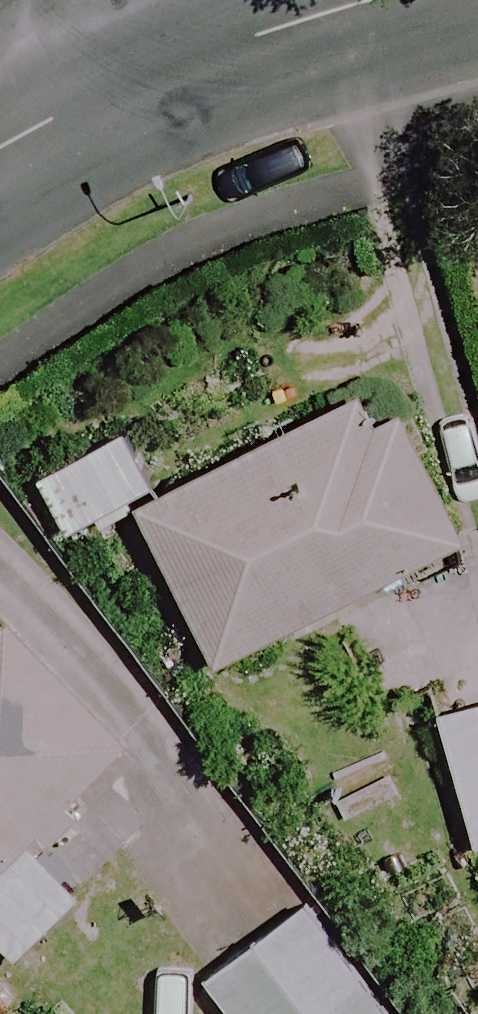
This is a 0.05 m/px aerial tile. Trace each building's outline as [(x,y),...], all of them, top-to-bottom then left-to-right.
[(133,514),(210,668),(457,545),(380,391),(133,514)] [(144,488),(111,437),(34,487),(66,538),(144,488)] [(74,793),(127,741),(7,619),(0,626),(0,951),(10,961),(74,898),(35,859),(88,807),(74,793)] [(432,718),(469,853),(477,850),(477,706),(432,718)] [(299,908),(199,982),(222,1013),(378,1013),(299,908)]
